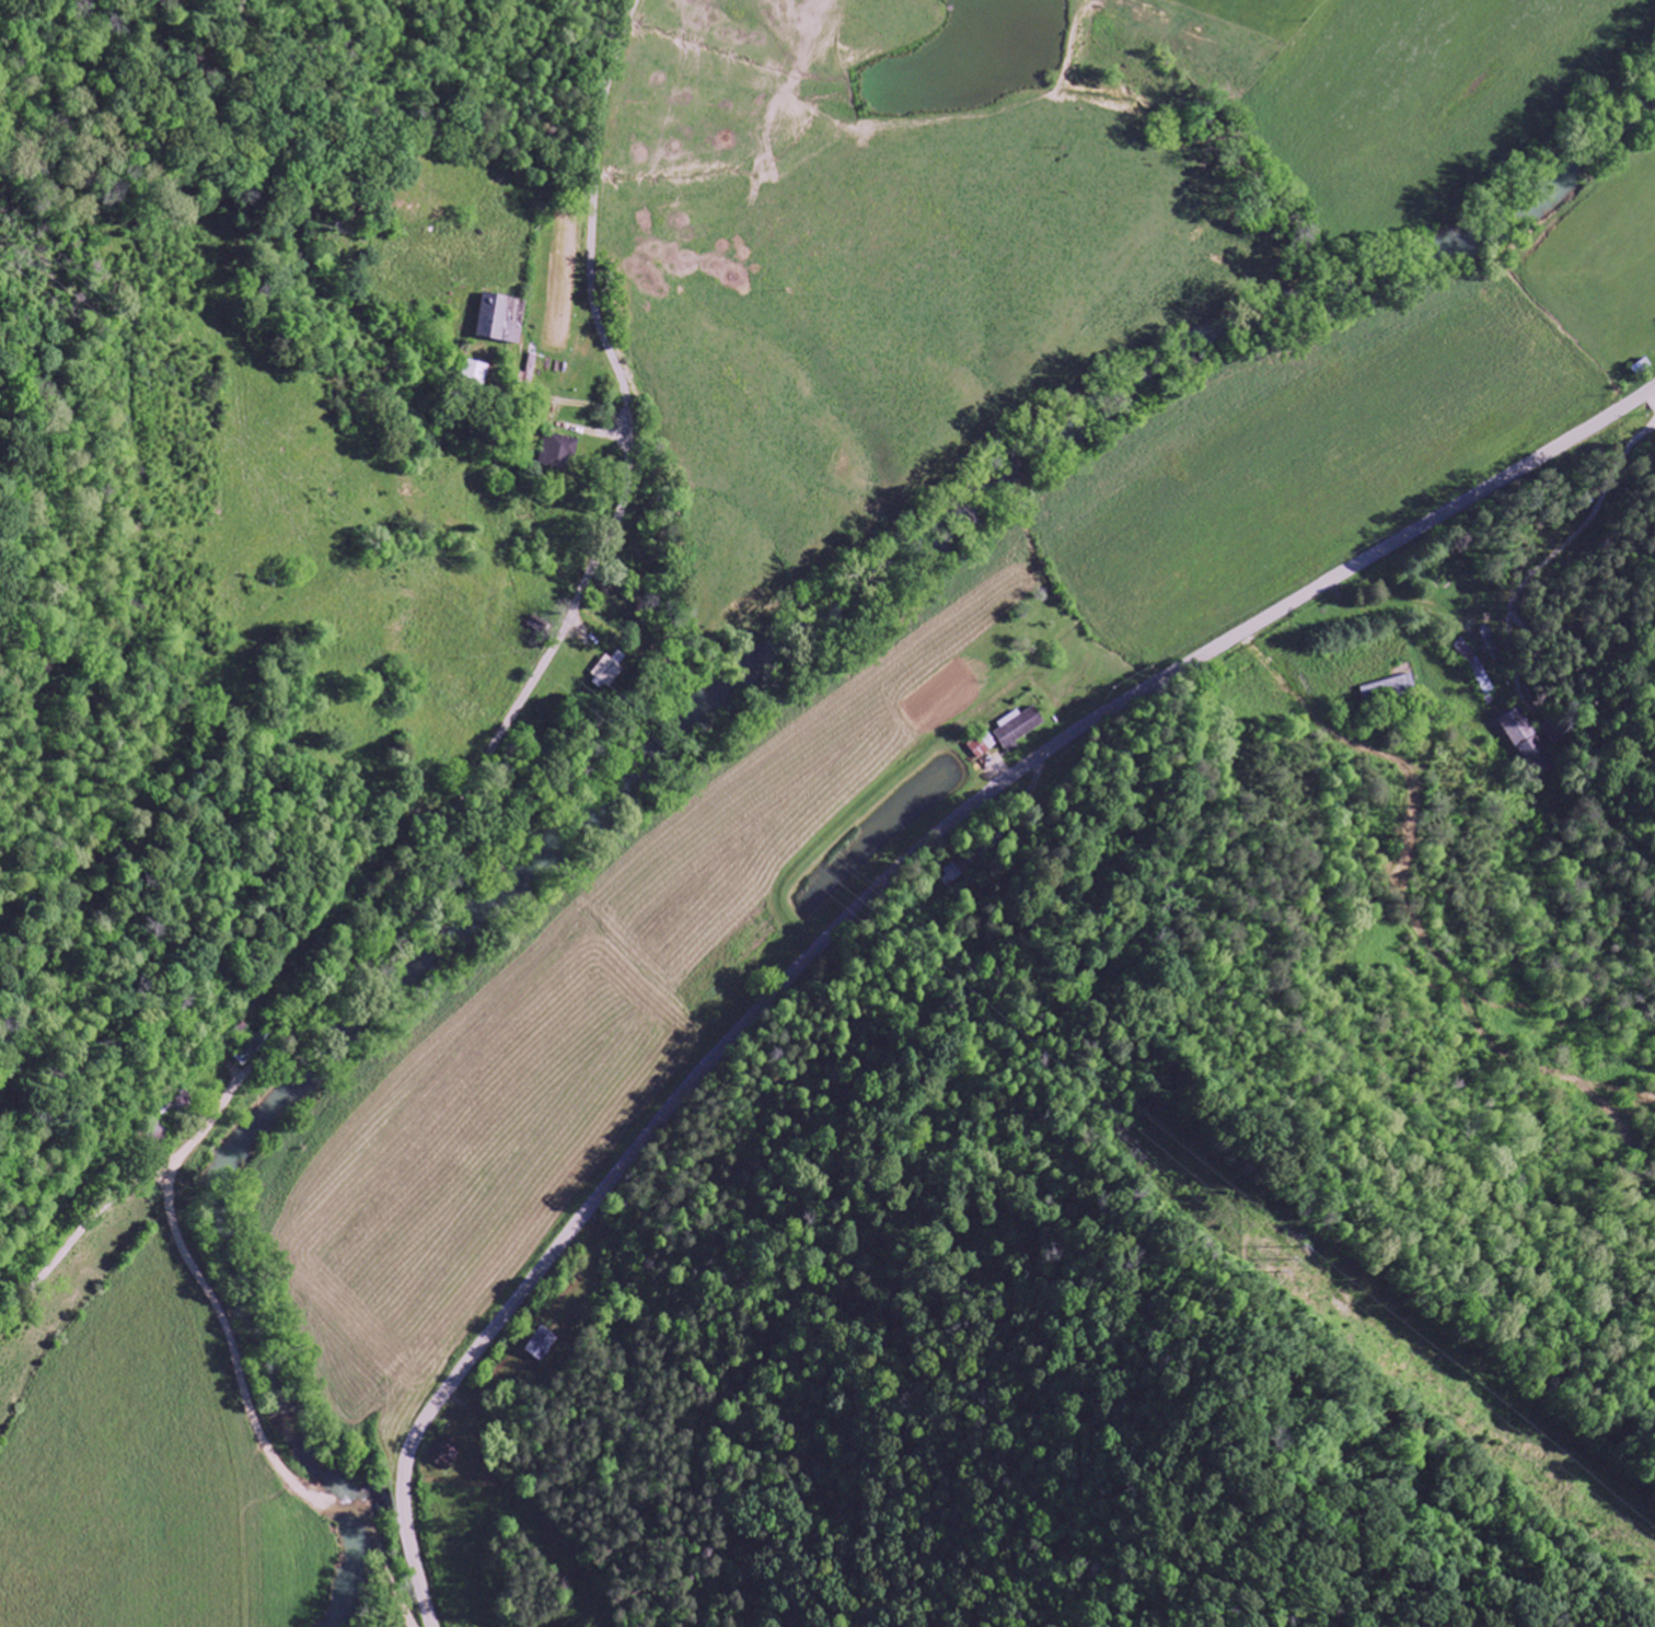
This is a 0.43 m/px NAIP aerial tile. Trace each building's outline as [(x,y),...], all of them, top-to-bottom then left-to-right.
[(522,345),(529,301),(485,294),(478,338),(522,345)] [(488,366),(466,361),(462,380),(483,385),(488,366)] [(540,465),(564,472),(568,457),(575,460),(580,442),(549,433),(540,465)] [(1455,644),(1486,697),(1497,690),(1466,638),(1455,644)] [(591,680),(607,693),(625,671),(620,667),(626,659),(615,649),(591,680)] [(1419,691),(1414,673),(1362,688),(1367,706),(1419,691)] [(1048,724),(1039,706),(1023,714),(1023,713),(996,727),(1011,755),(1022,749),(1017,740),(1048,724)] [(1498,720),(1522,762),(1536,754),(1534,750),(1542,746),(1520,708),(1498,720)] [(970,747),(981,760),(1000,744),(988,730),(970,747)] [(528,1353),(546,1362),(560,1336),(541,1326),(528,1353)]
